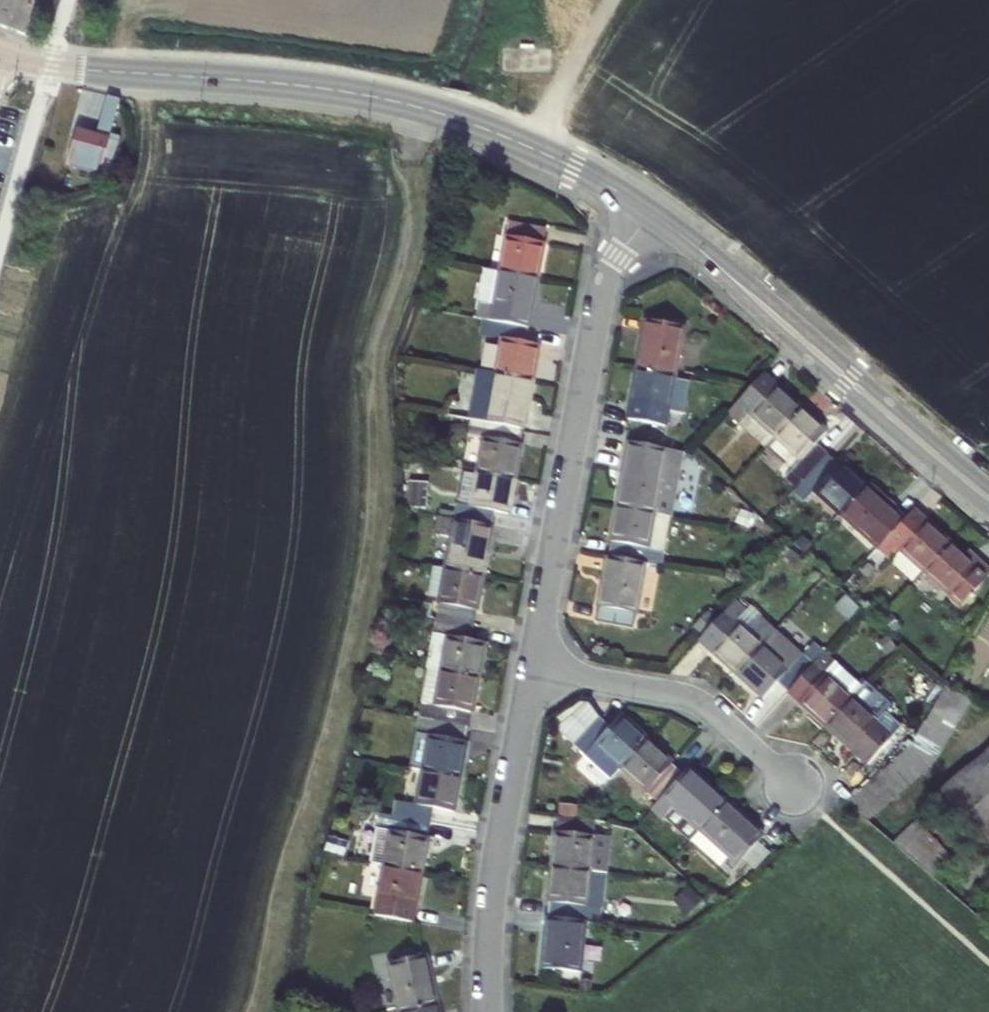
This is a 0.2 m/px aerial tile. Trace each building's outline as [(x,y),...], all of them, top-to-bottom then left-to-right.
[(5,21),(37,34),(47,0),(11,0),(5,21)] [(131,96),(121,93),(110,130),(120,133),(131,96)] [(91,129),(81,163),(110,171),(114,158),(124,161),(129,142),(120,140),(120,138),(91,129)] [(509,221),(499,272),(538,279),(547,228),(509,221)] [(476,319),(490,321),(529,328),(538,279),(499,272),(485,269),(476,319)] [(675,377),(684,327),(646,320),(637,370),(675,377)] [(500,338),(494,373),(533,380),(539,346),(527,343),(529,328),(490,321),(487,336),(500,338)] [(481,370),(471,419),(524,429),(533,380),(494,373),(481,370)] [(666,428),(675,377),(637,370),(627,421),(666,428)] [(800,409),(762,375),(748,390),(727,413),(738,424),(748,414),(774,438),(800,409)] [(825,432),(800,409),(774,438),(799,461),(790,471),(802,482),(828,453),(817,442),(825,432)] [(524,429),(471,419),(468,435),(482,438),(477,472),(515,478),(524,429)] [(616,508),(654,515),(669,517),(676,481),(680,453),(628,443),(616,508)] [(865,487),(828,453),(802,482),(793,492),(803,502),(812,492),(839,516),(865,487)] [(515,478),(477,472),(470,507),(458,504),(455,518),(493,526),(495,512),(509,514),(515,478)] [(904,522),(865,487),(839,516),(872,546),(878,551),(904,522)] [(645,566),(659,568),(662,552),(648,550),(652,534),(665,536),(669,517),(654,515),(616,508),(607,559),(645,566)] [(455,518),(446,568),(484,576),(493,526),(455,518)] [(914,532),(904,522),(878,551),(867,562),(878,571),(898,550),(924,574),(950,546),(923,523),(914,532)] [(648,550),(662,552),(665,536),(652,534),(648,550)] [(862,557),(867,562),(878,551),(872,546),(862,557)] [(981,564),(975,569),(964,559),(950,546),(924,574),(961,607),(988,575),(988,571),(981,564)] [(970,553),(964,559),(975,569),(981,564),(970,553)] [(607,559),(598,608),(596,622),(633,629),(645,566),(607,559)] [(446,568),(432,566),(424,601),(440,604),(437,618),(476,625),(484,576),(446,568)] [(698,641),(735,676),(762,647),(771,636),(756,621),(746,632),(735,622),(745,612),(734,602),(698,641)] [(745,612),(735,622),(746,632),(756,621),(745,612)] [(695,630),(702,637),(714,624),(707,617),(695,630)] [(476,625),(437,618),(434,633),(447,636),(441,670),(479,677),(485,643),(473,640),(476,625)] [(776,683),(788,694),(824,654),(812,643),(786,619),(762,647),(735,676),(761,699),(776,683)] [(788,694),(825,729),(852,700),(825,677),(836,665),(824,654),(788,694)] [(428,668),(419,718),(470,727),(479,677),(441,670),(428,668)] [(878,725),(852,700),(825,729),(866,766),(901,728),(888,716),(878,725)] [(956,716),(931,703),(902,754),(917,771),(938,752),(956,716)] [(573,746),(599,717),(587,707),(562,736),(573,746)] [(647,741),(608,707),(599,717),(573,746),(584,756),(594,746),(620,770),(647,741)] [(419,718),(411,766),(423,769),(461,776),(470,727),(419,718)] [(684,775),(647,741),(620,770),(658,804),(684,775)] [(936,794),(988,855),(988,746),(936,794)] [(461,776),(423,769),(416,805),(395,802),(392,816),(431,822),(434,808),(455,812),(461,776)] [(726,804),(688,770),(684,775),(658,804),(651,811),(662,821),(665,819),(691,844),(700,832),(726,804)] [(936,794),(926,803),(927,805),(988,873),(988,855),(936,794)] [(763,837),(726,804),(700,832),(737,865),(763,837)] [(379,813),(370,862),(384,865),(422,872),(431,822),(392,816),(379,813)] [(591,871),(595,822),(575,820),(557,818),(552,867),(591,871)] [(384,865),(374,916),(413,923),(422,872),(384,865)] [(586,922),(612,925),(612,910),(588,907),(591,871),(552,867),(547,918),(586,922)] [(976,902),(988,916),(988,890),(976,902)] [(586,922),(547,918),(542,970),(582,973),(586,922)] [(388,963),(399,1011),(437,1003),(426,955),(388,963)] [(437,1003),(399,1011),(439,1011),(437,1003)]
